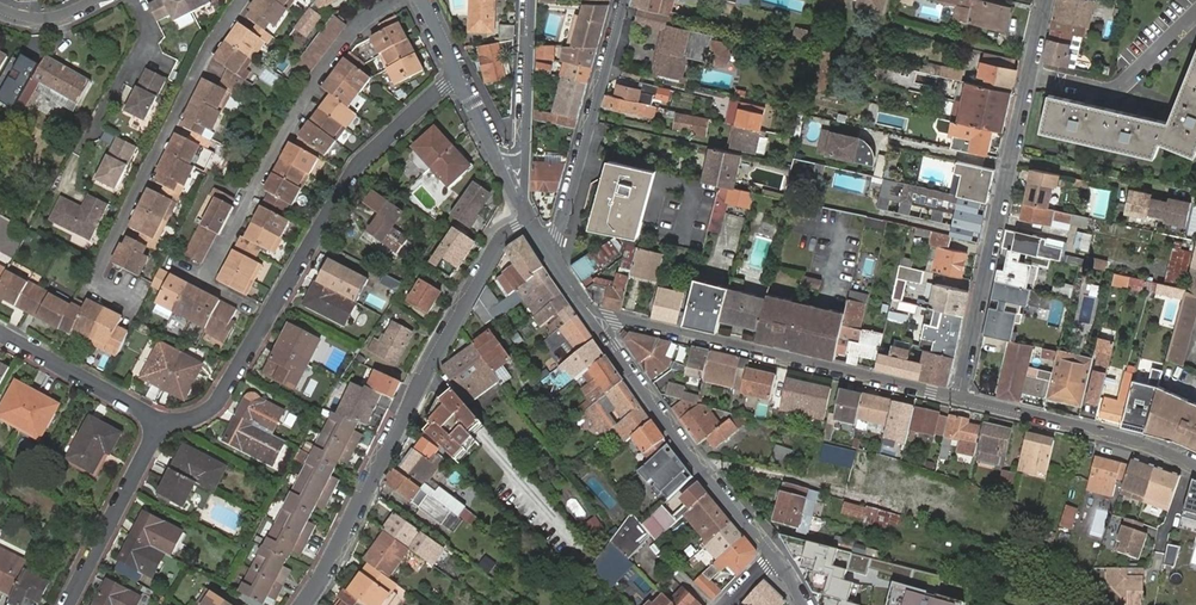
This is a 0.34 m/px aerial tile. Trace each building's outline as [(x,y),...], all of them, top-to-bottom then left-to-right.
[(193,13),(186,0),(159,0),(148,5),(157,22),(171,15),(174,22),(193,13)] [(193,13),(211,4),(209,1),(211,0),(186,0),(193,13)] [(253,34),(265,42),(267,44),(290,11),(274,0),(259,0),(257,2),(261,5),(255,12),(254,12),(249,19),(258,26),(253,34)] [(290,11),(298,0),(274,0),(290,11)] [(315,3),(319,10),(337,0),(319,0),(315,3)] [(470,30),(494,31),(495,0),(471,0),(470,30)] [(640,8),(652,11),(653,11),(653,10),(660,12),(678,16),(679,13),(671,11),(674,0),(642,0),(640,8)] [(860,0),(858,6),(882,13),(885,0),(859,0),(860,0)] [(935,0),(967,7),(971,8),(970,12),(966,11),(961,11),(959,19),(1007,30),(1012,8),(977,0),(936,0),(935,0)] [(1051,29),(1073,34),(1082,36),(1084,25),(1090,27),(1095,0),(1058,0),(1054,19),(1051,29)] [(257,2),(252,10),(254,12),(255,12),(261,5),(257,2)] [(607,14),(610,4),(585,3),(582,15),(577,14),(569,46),(573,46),(599,46),(607,14)] [(296,27),(307,35),(319,18),(315,12),(312,6),(296,27)] [(652,11),(640,8),(636,22),(648,25),(652,11)] [(653,11),(652,11),(648,25),(671,32),(672,28),(675,16),(660,12),(653,10),(653,11)] [(347,25),(334,15),(328,23),(341,33),(347,25)] [(408,41),(396,17),(380,25),(384,32),(372,38),(380,55),(408,41)] [(341,33),(328,23),(322,31),(335,40),(341,33)] [(502,37),(515,38),(515,25),(502,24),(502,37)] [(296,27),(291,33),(302,41),(307,35),(296,27)] [(237,31),(229,43),(253,59),(260,49),(265,42),(253,34),(245,28),(241,33),(237,31)] [(724,42),(672,28),(671,32),(658,77),(688,84),(695,59),(718,65),(724,42)] [(1049,40),(1044,61),(1069,66),(1071,55),(1068,55),(1070,45),(1073,34),(1051,29),(1049,40)] [(801,44),(804,31),(799,30),(798,33),(793,31),(790,42),(801,44)] [(335,40),(322,31),(317,38),(329,48),(335,40)] [(818,35),(804,31),(801,44),(809,46),(815,48),(818,35)] [(1071,55),(1069,66),(1075,68),(1082,36),(1073,34),(1070,45),(1068,55),(1071,55)] [(329,48),(317,38),(311,46),(324,55),(329,48)] [(514,52),(515,39),(479,46),(487,81),(506,78),(505,73),(511,73),(508,61),(503,62),(501,54),(514,52)] [(380,55),(388,70),(416,56),(408,41),(380,55)] [(731,47),(724,42),(718,65),(727,64),(732,56),(731,47)] [(224,80),(241,89),(246,80),(241,77),(246,70),(253,59),(229,43),(216,61),(230,71),(224,80)] [(554,45),(538,45),(538,58),(554,60),(554,45)] [(594,64),(599,46),(573,46),(569,46),(567,45),(563,60),(565,61),(594,64)] [(324,55),(311,46),(305,53),(318,63),(324,55)] [(820,49),(816,69),(829,72),(834,52),(820,49)] [(8,57),(0,52),(0,71),(8,57)] [(1012,69),(1014,58),(985,52),(982,63),(1012,69)] [(300,61),(312,70),(318,63),(305,53),(300,61)] [(335,74),(360,94),(372,79),(361,71),(366,64),(351,53),(335,74)] [(275,55),(270,63),(280,70),(285,63),(275,55)] [(1042,127),(1157,154),(1162,143),(1163,139),(1172,143),(1171,147),(1193,156),(1195,148),(1195,55),(1178,100),(1176,106),(1169,122),(1144,116),(1138,114),(1093,104),(1086,102),(1050,94),(1042,127)] [(416,56),(388,70),(397,87),(425,72),(416,56)] [(71,101),(78,105),(92,82),(47,57),(29,88),(37,92),(41,84),(46,87),(42,94),(67,109),(71,101)] [(300,61),(294,68),(307,78),(312,70),(300,61)] [(588,82),(594,64),(565,61),(564,65),(568,66),(566,73),(565,77),(587,82),(588,82)] [(552,65),(537,62),(537,71),(551,74),(552,65)] [(932,73),(934,64),(927,62),(925,72),(934,74),(935,73),(932,73)] [(265,71),(278,81),(284,73),(280,70),(270,63),(265,71)] [(1013,92),(1017,70),(1012,69),(982,63),(980,75),(988,77),(986,86),(1013,92)] [(934,74),(941,76),(960,80),(962,80),(964,70),(944,66),(937,65),(934,64),(932,73),(935,73),(934,74)] [(145,123),(167,79),(147,69),(126,112),(145,123)] [(816,69),(811,89),(825,92),(829,72),(816,69)] [(349,109),(360,94),(335,74),(324,90),(332,96),(349,109)] [(579,117),(586,92),(585,91),(587,82),(565,77),(564,77),(563,77),(554,112),(579,117)] [(202,87),(195,100),(221,113),(231,93),(237,97),(241,89),(224,80),(220,88),(209,83),(206,88),(202,87)] [(960,80),(955,100),(964,102),(969,82),(962,80),(960,80)] [(639,90),(618,84),(615,96),(639,102),(648,104),(652,105),(654,97),(655,94),(658,95),(657,98),(669,101),(670,95),(671,91),(659,88),(659,86),(641,82),(639,90)] [(964,102),(1008,111),(1013,92),(986,86),(969,82),(964,102)] [(37,92),(29,88),(19,106),(31,113),(41,95),(42,94),(46,87),(41,84),(37,92)] [(615,96),(607,94),(604,105),(612,107),(615,96)] [(321,110),(346,129),(357,115),(349,109),(332,96),(321,110)] [(615,96),(612,107),(645,115),(648,104),(639,102),(615,96)] [(184,129),(195,134),(207,140),(221,113),(195,100),(190,110),(194,112),(190,121),(189,120),(184,129)] [(964,102),(955,100),(951,120),(955,121),(960,122),(964,102)] [(74,113),(78,105),(71,101),(67,109),(74,113)] [(740,112),(742,104),(732,101),(730,110),(740,112)] [(780,134),(781,130),(761,125),(763,119),(766,119),(767,116),(763,115),(765,108),(743,102),(742,104),(740,112),(737,125),(738,125),(760,130),(766,131),(780,134)] [(960,122),(992,128),(1004,130),(1008,111),(964,102),(960,122)] [(579,117),(554,112),(536,108),(535,118),(576,127),(579,117)] [(805,114),(806,111),(799,109),(794,132),(781,129),(781,130),(780,134),(800,138),(801,134),(805,114)] [(189,120),(190,121),(194,112),(190,110),(186,118),(189,120)] [(311,123),(336,142),(346,129),(321,110),(311,123)] [(730,110),(728,123),(734,124),(737,125),(740,112),(730,110)] [(675,129),(677,129),(691,132),(694,116),(677,113),(675,129)] [(694,116),(691,132),(707,135),(710,119),(694,116)] [(951,120),(939,117),(937,126),(940,132),(952,134),(955,121),(951,120)] [(952,134),(954,135),(952,147),(965,150),(970,151),(987,155),(992,128),(960,122),(955,121),(952,134)] [(318,151),(325,157),(336,142),(311,123),(300,138),(318,151)] [(737,125),(734,124),(729,146),(733,147),(738,125),(737,125)] [(765,137),(766,131),(760,130),(738,125),(733,147),(756,152),(760,135),(765,137)] [(1157,154),(1042,127),(1041,131),(1077,139),(1085,141),(1129,151),(1137,153),(1156,157),(1157,154)] [(429,164),(432,168),(438,163),(454,148),(436,128),(420,142),(435,159),(429,164)] [(826,153),(831,132),(823,130),(818,151),(826,153)] [(831,132),(826,153),(872,163),(871,157),(871,153),(870,150),(868,147),(866,145),(863,142),(860,140),(857,139),(855,138),(831,132)] [(178,135),(168,155),(194,168),(204,148),(206,150),(210,142),(207,140),(195,134),(191,142),(178,135)] [(760,135),(756,152),(765,154),(769,138),(765,137),(760,135)] [(116,190),(137,148),(117,138),(110,154),(96,181),(116,190)] [(283,160),(310,175),(319,159),(315,156),(318,151),(300,138),(296,146),(292,143),(283,160)] [(735,188),(743,154),(712,147),(704,181),(720,185),(735,188)] [(438,163),(432,168),(449,187),(471,167),(454,148),(438,163)] [(883,178),(888,156),(879,153),(874,175),(883,178)] [(157,184),(166,188),(180,195),(194,168),(168,155),(163,165),(167,167),(162,176),(161,175),(157,184)] [(274,175),(302,190),(310,175),(283,160),(274,175)] [(593,228),(618,234),(635,237),(651,180),(654,170),(610,160),(607,169),(605,176),(603,183),(599,199),(601,200),(598,210),(593,228)] [(534,161),(532,189),(559,190),(566,163),(546,162),(534,161)] [(995,169),(959,161),(951,194),(988,202),(995,169)] [(825,165),(816,163),(813,177),(822,179),(825,165)] [(167,167),(163,165),(158,174),(161,175),(162,176),(167,167)] [(1059,174),(1032,168),(1031,173),(1034,173),(1032,180),(1030,179),(1024,203),(1029,203),(1048,208),(1053,186),(1057,186),(1059,174)] [(651,180),(635,237),(638,238),(654,181),(657,170),(654,170),(651,180)] [(266,200),(286,211),(289,204),(293,206),(302,190),(274,175),(265,191),(270,194),(266,200)] [(951,194),(885,179),(881,196),(984,220),(988,202),(951,194)] [(1195,190),(1195,184),(1185,181),(1183,188),(1195,190)] [(473,184),(451,216),(454,218),(476,185),(473,184)] [(487,193),(476,185),(454,218),(470,230),(477,219),(476,218),(486,202),(487,193)] [(735,188),(720,185),(713,210),(725,213),(728,200),(750,205),(754,192),(735,188)] [(141,210),(167,223),(176,203),(179,204),(183,197),(180,195),(166,188),(162,196),(154,192),(151,198),(147,196),(141,210)] [(232,206),(235,199),(216,189),(212,197),(217,199),(203,226),(203,227),(217,234),(220,235),(234,208),(232,206)] [(1156,219),(1160,199),(1152,197),(1146,196),(1147,192),(1131,189),(1127,207),(1132,213),(1156,219)] [(367,204),(383,215),(370,233),(383,243),(399,255),(403,249),(409,254),(414,247),(408,242),(409,241),(392,229),(402,214),(374,193),(367,204)] [(91,242),(109,205),(88,195),(82,207),(62,197),(50,221),(91,242)] [(1169,201),(1160,199),(1156,219),(1182,224),(1188,220),(1192,202),(1176,198),(1175,202),(1169,201)] [(254,224),(282,238),(291,221),(282,217),(286,211),(266,200),(254,224)] [(1087,224),(1088,217),(1049,208),(1048,208),(1029,203),(1024,203),(1020,219),(1052,226),(1054,219),(1072,222),(1072,221),(1087,224)] [(143,235),(139,243),(148,247),(153,250),(155,251),(159,243),(157,242),(167,223),(141,210),(131,229),(143,235)] [(711,219),(723,222),(725,213),(713,210),(711,219)] [(882,220),(867,216),(865,224),(883,228),(886,229),(887,221),(884,220),(882,220)] [(711,219),(708,229),(720,232),(723,222),(711,219)] [(1070,230),(1072,222),(1054,219),(1052,226),(1070,230)] [(239,244),(258,254),(262,248),(274,254),(282,238),(254,224),(246,239),(242,237),(239,244)] [(213,241),(217,234),(203,227),(203,226),(201,225),(197,233),(213,241)] [(932,271),(961,277),(964,267),(965,262),(967,252),(948,248),(950,237),(933,233),(933,231),(917,228),(915,235),(932,238),(930,244),(933,244),(939,246),(936,260),(934,260),(932,271)] [(1153,232),(1139,229),(1136,241),(1150,244),(1153,232)] [(1045,238),(1007,230),(1003,247),(1009,249),(1051,258),(1085,265),(1086,259),(1065,254),(1062,254),(1063,248),(1043,243),(1045,238)] [(1077,230),(1076,238),(1090,242),(1092,233),(1077,230)] [(455,232),(432,264),(451,277),(457,269),(458,269),(471,251),(470,250),(474,244),(455,232)] [(209,249),(213,241),(197,233),(193,240),(209,249)] [(511,246),(506,251),(515,266),(497,279),(510,296),(518,290),(526,283),(534,277),(533,275),(544,268),(525,237),(511,246)] [(590,253),(590,252),(572,265),(586,285),(587,286),(594,298),(605,304),(622,309),(629,276),(630,272),(633,259),(623,257),(619,274),(616,283),(596,278),(594,280),(590,275),(600,268),(599,266),(619,252),(624,249),(615,237),(611,240),(590,253)] [(1067,243),(1045,238),(1043,243),(1063,248),(1062,254),(1065,254),(1067,243)] [(1090,242),(1076,238),(1074,248),(1088,251),(1090,242)] [(113,264),(139,277),(149,258),(144,255),(148,247),(139,243),(129,239),(125,247),(126,248),(122,256),(118,254),(113,264)] [(190,248),(205,256),(209,249),(193,240),(190,248)] [(626,243),(623,257),(633,259),(636,248),(637,246),(626,243)] [(227,266),(255,281),(263,265),(255,261),(258,254),(239,244),(227,266)] [(939,246),(933,244),(929,259),(927,269),(932,271),(934,260),(936,260),(939,246)] [(125,247),(122,246),(118,254),(122,256),(126,248),(125,247)] [(190,248),(186,255),(202,264),(205,256),(190,248)] [(636,248),(633,259),(630,272),(658,279),(659,277),(665,255),(636,248)] [(1051,258),(1009,249),(1005,268),(998,266),(995,280),(1032,288),(1034,288),(1039,266),(1049,268),(1051,258)] [(1173,250),(1170,260),(1189,263),(1191,254),(1173,250)] [(914,260),(902,257),(900,265),(912,268),(914,260)] [(1086,259),(1085,265),(1098,268),(1099,266),(1101,266),(1102,261),(1100,261),(1087,258),(1086,259)] [(428,264),(422,260),(417,266),(424,270),(428,264)] [(1165,283),(1184,287),(1189,264),(1170,260),(1165,283)] [(329,262),(318,283),(357,303),(368,282),(329,262)] [(912,268),(900,265),(897,279),(893,298),(897,299),(902,300),(907,280),(921,283),(924,270),(912,268)] [(219,282),(247,296),(255,281),(227,266),(219,282)] [(417,266),(412,275),(423,280),(409,303),(428,315),(441,292),(434,287),(439,279),(424,270),(417,266)] [(1195,282),(1195,269),(1191,267),(1185,290),(1193,294),(1195,282)] [(489,312),(494,319),(495,320),(515,304),(513,301),(521,295),(524,298),(530,293),(537,303),(530,307),(536,315),(541,311),(551,304),(562,295),(551,278),(544,268),(533,275),(534,277),(526,283),(518,290),(510,296),(500,304),(489,312)] [(174,312),(188,284),(160,269),(152,285),(163,291),(157,303),(174,312)] [(26,312),(40,288),(28,282),(28,283),(7,272),(0,285),(0,298),(26,312)] [(1114,273),(1112,284),(1128,287),(1131,276),(1115,272),(1114,273)] [(733,276),(730,287),(721,320),(733,323),(735,314),(749,317),(747,326),(759,329),(766,305),(755,301),(756,294),(742,290),(745,280),(733,276)] [(1149,280),(1131,276),(1128,287),(1155,293),(1157,289),(1158,282),(1149,280)] [(720,284),(696,278),(687,312),(684,324),(694,326),(718,331),(721,320),(730,287),(720,284)] [(821,282),(804,278),(802,287),(819,291),(821,282)] [(1032,288),(995,280),(992,298),(987,320),(984,334),(1010,340),(1012,340),(1018,311),(1006,309),(1008,300),(1028,304),(1032,288)] [(1182,294),(1184,287),(1165,283),(1158,282),(1157,289),(1182,294)] [(357,303),(318,283),(307,304),(326,314),(325,316),(345,326),(347,324),(356,306),(357,303)] [(964,315),(969,291),(937,283),(932,303),(925,301),(925,305),(931,307),(964,315)] [(1054,283),(1052,293),(1065,296),(1072,298),(1074,288),(1054,283)] [(180,315),(194,287),(188,284),(174,312),(180,315)] [(652,317),(678,322),(680,311),(685,292),(686,286),(675,284),(674,290),(664,288),(659,287),(652,317)] [(487,286),(480,299),(489,312),(500,304),(487,286)] [(204,292),(194,287),(180,315),(190,321),(204,292)] [(49,321),(61,328),(71,307),(50,295),(51,294),(40,288),(26,312),(47,324),(49,321)] [(1185,290),(1169,350),(1168,358),(1172,360),(1182,365),(1195,311),(1195,295),(1193,294),(1185,290)] [(859,341),(862,328),(861,328),(867,303),(869,295),(850,291),(848,299),(845,313),(840,338),(835,359),(848,362),(850,352),(847,352),(850,338),(859,341)] [(221,301),(204,292),(190,321),(207,329),(221,301)] [(530,293),(524,298),(530,307),(537,303),(530,293)] [(768,298),(756,294),(755,301),(766,305),(768,298)] [(825,308),(769,294),(768,298),(766,305),(759,329),(759,330),(756,341),(781,346),(808,353),(818,355),(835,359),(840,338),(845,313),(825,308)] [(577,316),(562,295),(551,304),(541,311),(551,325),(547,328),(550,332),(548,334),(550,337),(577,316)] [(897,299),(893,298),(890,310),(904,314),(906,308),(896,305),(897,299)] [(480,299),(474,308),(486,324),(494,319),(489,312),(480,299)] [(229,324),(237,309),(221,301),(207,329),(205,332),(226,342),(234,326),(229,324)] [(89,342),(105,311),(87,302),(82,311),(80,316),(72,312),(64,329),(89,342)] [(960,334),(964,315),(931,307),(925,305),(918,304),(908,302),(904,314),(908,315),(920,318),(926,319),(922,335),(920,344),(919,349),(926,350),(924,358),(929,359),(927,368),(937,370),(934,382),(948,385),(955,356),(958,343),(957,343),(960,334)] [(157,303),(152,312),(169,321),(174,312),(157,303)] [(82,311),(75,307),(72,312),(80,316),(82,311)] [(904,314),(890,310),(889,314),(888,318),(906,322),(908,315),(904,314)] [(61,328),(64,329),(72,312),(70,311),(61,328)] [(105,311),(89,342),(118,356),(126,339),(115,334),(118,329),(123,319),(105,311)] [(684,324),(687,312),(680,311),(678,322),(684,324)] [(733,323),(747,326),(749,317),(735,314),(733,323)] [(920,318),(908,315),(906,322),(918,325),(920,318)] [(549,338),(545,341),(558,357),(556,359),(559,362),(561,360),(563,365),(566,362),(572,358),(594,340),(577,316),(550,337),(549,338)] [(47,324),(60,331),(61,328),(49,321),(47,324)] [(401,332),(404,328),(393,323),(382,343),(375,340),(369,350),(396,365),(411,337),(401,332)] [(283,340),(278,350),(308,366),(321,341),(293,327),(291,326),(284,338),(283,340)] [(413,333),(404,328),(401,332),(411,337),(413,333)] [(880,333),(862,328),(859,341),(850,338),(847,352),(850,352),(848,362),(858,364),(859,355),(877,359),(880,346),(881,346),(884,334),(880,333)] [(129,334),(118,329),(115,334),(126,339),(129,334)] [(491,333),(474,345),(493,371),(494,373),(500,381),(503,385),(511,379),(502,367),(511,361),(491,333)] [(624,341),(651,379),(668,367),(671,360),(664,357),(671,342),(631,333),(624,341)] [(1099,338),(1095,351),(1100,353),(1099,356),(1089,400),(1100,402),(1111,355),(1115,342),(1099,338)] [(876,368),(920,379),(923,364),(907,360),(910,349),(908,349),(910,343),(894,339),(892,345),(891,352),(885,350),(885,353),(880,353),(876,368)] [(563,365),(561,366),(565,372),(571,367),(575,363),(584,375),(591,369),(606,357),(594,340),(572,358),(566,362),(563,365)] [(999,386),(997,397),(1008,400),(1021,342),(1010,340),(1008,350),(1006,357),(999,386)] [(920,379),(934,382),(937,370),(927,368),(929,359),(924,358),(926,350),(919,349),(920,344),(911,342),(910,349),(907,360),(923,364),(920,379)] [(1021,342),(1008,400),(1019,402),(1022,390),(1048,396),(1049,390),(1051,381),(1043,379),(1025,375),(1032,345),(1021,342)] [(142,378),(164,389),(165,385),(181,356),(159,345),(142,378)] [(477,382),(484,392),(500,381),(494,373),(493,371),(474,345),(458,357),(477,382)] [(710,351),(693,347),(688,368),(699,371),(705,372),(710,351)] [(1057,355),(1058,350),(1044,347),(1043,356),(1056,359),(1057,355)] [(1058,349),(1058,350),(1057,355),(1093,363),(1094,357),(1058,349)] [(308,366),(278,350),(277,351),(272,361),(265,374),(277,380),(296,390),(308,366)] [(710,351),(705,372),(703,381),(707,382),(733,388),(740,358),(710,351)] [(165,385),(181,393),(184,394),(186,394),(188,393),(189,391),(203,365),(182,354),(181,356),(165,385)] [(1057,355),(1051,381),(1049,390),(1063,393),(1061,401),(1082,406),(1085,392),(1091,368),(1093,363),(1057,355)] [(457,395),(466,406),(484,392),(477,382),(458,357),(442,369),(460,393),(457,395)] [(606,357),(591,369),(609,393),(623,382),(606,357)] [(11,368),(1,363),(0,365),(0,364),(0,388),(11,368)] [(1153,367),(1149,383),(1160,386),(1164,369),(1153,367)] [(1043,379),(1051,381),(1053,371),(1039,368),(1037,378),(1043,379)] [(584,375),(582,376),(588,384),(582,388),(590,399),(594,404),(609,393),(591,369),(584,375)] [(747,370),(742,394),(771,400),(776,376),(747,370)] [(376,371),(369,387),(383,394),(388,396),(400,402),(407,386),(387,376),(376,371)] [(1134,379),(1135,373),(1127,371),(1125,381),(1119,401),(1106,398),(1102,416),(1123,421),(1128,402),(1131,389),(1132,385),(1133,383),(1134,379)] [(1149,383),(1134,379),(1133,383),(1132,385),(1131,389),(1128,402),(1123,421),(1122,425),(1141,430),(1142,426),(1148,428),(1157,404),(1155,404),(1158,394),(1160,387),(1160,386),(1149,383)] [(804,407),(808,384),(787,380),(786,380),(784,393),(782,402),(780,409),(802,413),(804,407)] [(38,393),(16,381),(0,412),(0,418),(7,422),(19,428),(38,393)] [(641,407),(623,382),(609,393),(594,404),(592,406),(585,411),(604,437),(624,420),(641,407)] [(368,390),(354,383),(339,415),(359,424),(367,427),(383,394),(369,387),(368,390)] [(669,384),(665,395),(670,396),(682,399),(685,390),(685,388),(669,384)] [(831,389),(808,384),(804,407),(802,413),(825,418),(826,412),(831,389)] [(1160,387),(1158,394),(1162,397),(1166,389),(1160,386),(1160,387)] [(1147,432),(1167,437),(1166,432),(1168,427),(1164,425),(1173,408),(1183,413),(1181,416),(1195,423),(1195,402),(1166,389),(1162,397),(1158,394),(1155,404),(1157,404),(1148,428),(1147,432)] [(700,394),(685,390),(682,399),(683,400),(686,401),(692,402),(697,404),(697,402),(699,396),(700,394)] [(1049,390),(1048,396),(1047,398),(1061,401),(1063,393),(1049,390)] [(476,428),(481,423),(466,406),(457,395),(454,392),(450,396),(443,402),(433,411),(437,414),(429,423),(431,425),(425,432),(444,449),(456,460),(466,449),(464,447),(473,437),(470,433),(476,428)] [(863,397),(840,392),(834,425),(834,426),(833,428),(855,435),(856,431),(863,397)] [(60,405),(38,393),(19,428),(40,440),(46,430),(55,413),(60,405)] [(284,412),(260,399),(259,397),(257,396),(256,396),(254,395),(252,395),(251,396),(249,396),(248,398),(238,416),(272,434),(284,412)] [(891,402),(864,397),(856,431),(867,434),(869,426),(870,422),(885,425),(891,402)] [(594,404),(590,399),(573,413),(577,418),(583,414),(585,411),(592,406),(594,404)] [(685,417),(702,442),(706,438),(722,426),(711,411),(714,409),(700,405),(697,404),(692,402),(686,401),(683,400),(676,405),(677,407),(680,410),(685,417)] [(913,404),(894,400),(888,424),(887,428),(886,431),(896,433),(894,439),(893,442),(904,444),(908,429),(913,404)] [(1097,414),(1100,402),(1089,400),(1086,411),(1097,414)] [(736,415),(739,405),(731,403),(729,413),(736,415)] [(698,444),(702,442),(685,417),(680,410),(677,407),(676,405),(671,408),(673,410),(675,414),(680,420),(698,444)] [(652,421),(641,407),(624,420),(604,437),(603,437),(606,441),(608,439),(609,440),(619,432),(626,442),(632,437),(652,421)] [(1195,448),(1195,423),(1181,416),(1183,413),(1173,408),(1164,425),(1168,427),(1166,432),(1167,437),(1174,439),(1195,448)] [(933,436),(934,435),(938,415),(938,414),(917,409),(910,438),(915,439),(917,432),(933,436)] [(729,413),(728,413),(726,412),(723,415),(728,421),(731,419),(731,420),(736,415),(729,413)] [(331,419),(324,433),(334,439),(348,446),(355,450),(360,441),(352,437),(355,431),(359,424),(339,415),(334,413),(331,419)] [(722,426),(706,438),(713,448),(738,430),(749,421),(736,415),(731,420),(731,419),(728,421),(722,426)] [(934,435),(943,437),(948,417),(938,415),(934,435)] [(272,434),(238,416),(225,440),(239,448),(241,442),(254,449),(251,454),(273,465),(285,441),(272,434)] [(975,457),(978,443),(976,443),(980,428),(968,425),(969,421),(949,417),(944,437),(950,438),(961,441),(959,454),(966,455),(975,457)] [(121,434),(91,418),(83,434),(79,439),(69,459),(94,473),(106,452),(110,454),(121,434)] [(664,439),(652,421),(632,437),(645,454),(650,461),(664,449),(669,445),(664,439)] [(834,426),(834,425),(827,424),(824,439),(830,441),(831,440),(833,428),(834,426)] [(1000,451),(998,457),(1005,459),(1011,431),(985,425),(977,459),(982,461),(984,453),(985,447),(1000,451)] [(363,435),(355,431),(352,437),(360,441),(363,435)] [(317,447),(312,456),(336,468),(340,460),(343,454),(351,458),(355,450),(348,446),(334,439),(324,433),(317,447)] [(1027,434),(1018,470),(1038,475),(1039,470),(1047,472),(1054,441),(1027,434)] [(414,449),(397,471),(422,489),(423,489),(433,498),(437,493),(426,485),(444,462),(435,455),(438,449),(424,438),(415,450),(414,449)] [(949,442),(944,440),(940,459),(947,460),(951,442),(949,442)] [(239,448),(251,454),(254,449),(241,442),(239,448)] [(677,456),(669,445),(664,449),(673,459),(677,456)] [(185,446),(172,470),(197,483),(214,492),(227,468),(185,446)] [(776,446),(770,463),(787,469),(793,451),(776,446)] [(984,453),(998,457),(1000,451),(985,447),(984,453)] [(889,458),(897,461),(900,450),(891,448),(889,458)] [(673,459),(664,449),(650,461),(639,471),(649,483),(653,480),(656,484),(654,486),(661,493),(663,492),(670,500),(690,481),(682,473),(687,469),(677,456),(673,459)] [(857,451),(853,468),(863,470),(867,453),(857,451)] [(1003,466),(1005,459),(998,457),(984,453),(982,461),(1003,466)] [(343,454),(340,460),(348,464),(351,458),(343,454)] [(308,464),(300,479),(311,484),(324,491),(332,495),(337,486),(329,482),(332,476),(336,468),(312,456),(308,464)] [(1125,480),(1130,466),(1096,457),(1090,478),(1089,484),(1115,490),(1116,485),(1117,478),(1125,480)] [(1143,462),(1133,458),(1130,466),(1125,480),(1123,485),(1120,493),(1145,501),(1153,478),(1156,469),(1142,464),(1143,462)] [(694,477),(687,469),(682,473),(690,481),(694,477)] [(1171,474),(1156,469),(1153,478),(1145,501),(1168,510),(1181,475),(1171,472),(1171,474)] [(197,483),(172,470),(166,482),(160,494),(162,495),(184,507),(197,483)] [(397,471),(396,470),(386,483),(412,502),(442,524),(451,511),(441,503),(433,498),(423,489),(422,489),(397,471)] [(1012,488),(1016,474),(1003,471),(999,485),(1012,488)] [(329,482),(337,486),(340,480),(332,476),(329,482)] [(293,493),(289,502),(312,514),(316,505),(319,500),(327,504),(332,495),(324,491),(311,484),(300,479),(293,493)] [(1193,480),(1182,517),(1195,520),(1195,481),(1193,480)] [(782,493),(778,508),(804,515),(810,516),(811,512),(814,510),(816,502),(818,501),(823,502),(825,494),(785,483),(782,493)] [(652,536),(655,541),(665,532),(677,521),(684,516),(707,494),(699,484),(682,500),(687,505),(673,517),(663,506),(643,526),(652,536)] [(433,498),(441,503),(448,495),(440,489),(437,493),(433,498)] [(704,542),(706,545),(731,523),(707,494),(684,516),(686,519),(691,514),(699,524),(709,537),(704,542)] [(441,503),(451,511),(459,517),(460,516),(475,526),(480,519),(466,509),(466,508),(448,495),(441,503)] [(319,500),(316,505),(325,510),(327,504),(319,500)] [(284,510),(277,525),(287,530),(300,537),(308,541),(313,532),(305,528),(308,522),(312,514),(289,502),(284,510)] [(892,513),(868,507),(867,508),(846,503),(843,514),(865,519),(864,522),(888,528),(889,522),(892,513)] [(1071,529),(1078,507),(1065,503),(1058,525),(1071,529)] [(808,534),(813,517),(810,516),(804,515),(778,508),(774,523),(798,529),(798,532),(808,534)] [(611,543),(613,545),(629,560),(652,536),(643,526),(632,513),(615,536),(611,543)] [(144,514),(132,537),(166,554),(171,557),(184,533),(165,523),(164,524),(144,514)] [(383,530),(387,532),(410,549),(433,565),(444,549),(395,514),(383,530)] [(699,524),(691,514),(686,519),(704,542),(709,537),(699,524)] [(600,526),(594,518),(586,524),(592,532),(600,526)] [(1133,520),(1125,518),(1118,543),(1122,544),(1119,554),(1140,560),(1144,548),(1142,548),(1143,544),(1145,545),(1148,535),(1141,533),(1144,524),(1137,522),(1133,520)] [(305,528),(313,532),(316,526),(308,522),(305,528)] [(706,545),(703,548),(706,552),(709,549),(712,546),(718,552),(715,556),(719,560),(744,538),(731,523),(706,545)] [(287,559),(289,560),(293,552),(296,546),(304,550),(308,541),(300,537),(287,530),(277,525),(269,539),(265,548),(287,559)] [(1053,543),(1056,534),(1048,531),(1045,541),(1053,543)] [(365,561),(372,566),(388,578),(395,569),(410,549),(387,532),(365,561)] [(166,554),(132,537),(120,560),(131,566),(132,564),(145,571),(154,576),(166,554)] [(705,572),(694,582),(713,601),(721,592),(711,581),(729,564),(738,574),(755,556),(755,551),(744,538),(719,560),(713,565),(705,572)] [(867,546),(853,542),(837,538),(834,549),(848,553),(864,556),(867,546)] [(1167,543),(1163,562),(1174,565),(1179,546),(1167,543)] [(600,561),(592,569),(612,587),(633,564),(629,560),(613,545),(600,561)] [(813,545),(805,572),(814,575),(811,585),(816,594),(828,599),(826,604),(859,604),(864,586),(854,583),(857,574),(843,570),(848,553),(813,545)] [(296,546),(293,552),(301,555),(304,550),(296,546)] [(712,546),(709,549),(715,556),(718,552),(712,546)] [(283,567),(287,559),(265,548),(264,547),(259,555),(252,570),(262,575),(276,582),(283,586),(288,577),(280,573),(283,567)] [(14,595),(26,571),(29,565),(20,560),(21,559),(0,549),(0,588),(14,595)] [(485,556),(478,566),(488,573),(495,563),(485,556)] [(139,584),(145,571),(132,564),(131,566),(120,560),(114,571),(134,581),(135,581),(139,584)] [(705,572),(713,565),(709,561),(701,568),(705,572)] [(350,593),(367,604),(384,604),(393,591),(398,585),(391,580),(388,578),(372,566),(365,575),(363,574),(350,593)] [(280,573),(288,577),(291,571),(283,567),(280,573)] [(1110,567),(1110,580),(1125,596),(1131,596),(1130,604),(1143,604),(1143,598),(1145,598),(1145,585),(1143,585),(1143,578),(1145,578),(1145,569),(1110,567)] [(279,595),(283,586),(276,582),(262,575),(252,570),(245,584),(241,592),(264,604),(268,596),(271,591),(279,595)] [(11,602),(17,604),(39,604),(40,602),(50,583),(26,571),(14,595),(12,599),(11,602)] [(743,604),(744,604),(783,604),(785,603),(787,602),(765,581),(743,604)] [(96,603),(99,604),(137,604),(139,603),(141,599),(141,598),(131,592),(129,594),(107,582),(96,603)] [(894,584),(888,604),(967,604),(894,584)] [(683,589),(671,602),(672,603),(674,604),(701,604),(683,589)] [(213,593),(208,590),(199,603),(201,604),(202,604),(205,604),(213,593)] [(350,593),(348,591),(347,591),(347,590),(341,599),(342,601),(346,603),(345,604),(365,604),(350,593)] [(276,600),(279,595),(271,591),(268,596),(276,600)] [(384,604),(391,604),(398,595),(393,591),(384,604)] [(213,593),(205,604),(230,604),(213,593)] [(667,599),(662,594),(653,604),(656,604),(657,604),(662,604),(667,599)]
